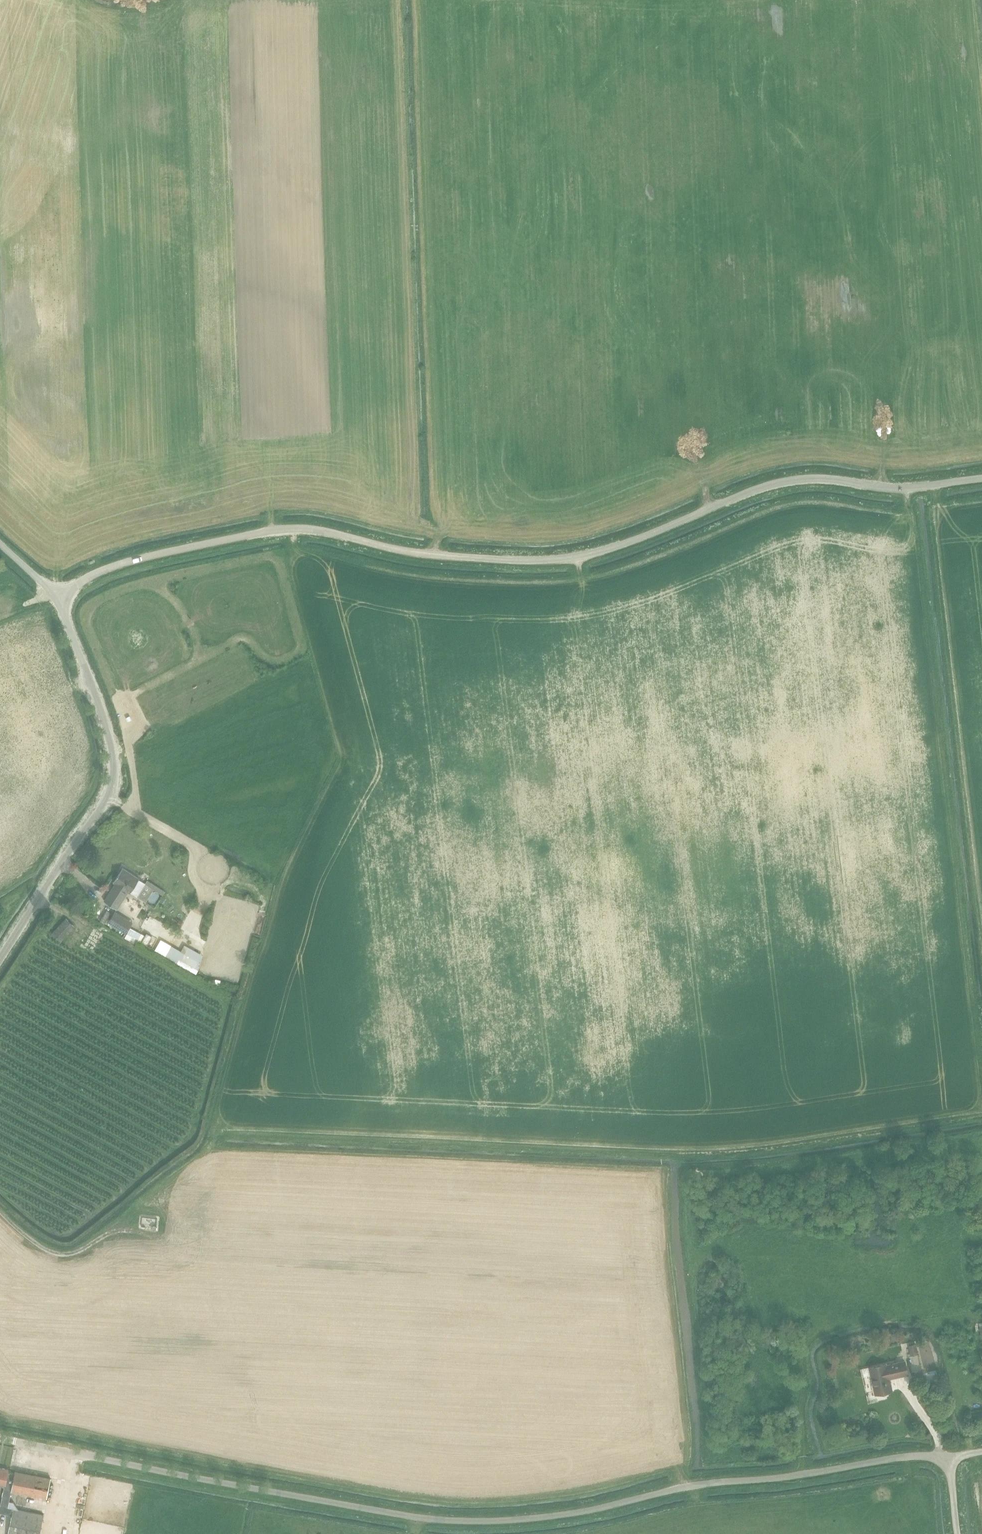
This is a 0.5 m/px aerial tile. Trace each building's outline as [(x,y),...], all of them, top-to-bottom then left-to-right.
[(115,884),(104,901),(117,909),(128,892),(130,893),(130,892),(145,901),(153,888),(145,883),(122,868),(113,883),(115,884)] [(115,910),(108,922),(125,933),(123,936),(134,942),(136,938),(135,937),(138,931),(130,927),(130,926),(133,922),(115,910)] [(66,918),(52,933),(61,941),(74,926),(66,918)] [(92,928),(82,942),(90,948),(100,934),(92,928)] [(184,952),(180,959),(196,968),(200,962),(184,952)] [(148,1220),(154,1220),(154,1216),(141,1214),(140,1224),(148,1225),(148,1220)] [(918,1354),(916,1343),(908,1345),(910,1356),(918,1354)] [(889,1378),(907,1374),(904,1361),(886,1365),(886,1363),(869,1367),(875,1394),(892,1390),(889,1378)] [(4,1486),(0,1507),(0,1513),(12,1515),(13,1508),(8,1507),(11,1490),(46,1497),(50,1478),(15,1470),(15,1473),(8,1471),(8,1469),(0,1467),(0,1485),(4,1486)] [(44,1514),(13,1508),(12,1515),(8,1533),(40,1533),(44,1514)]
